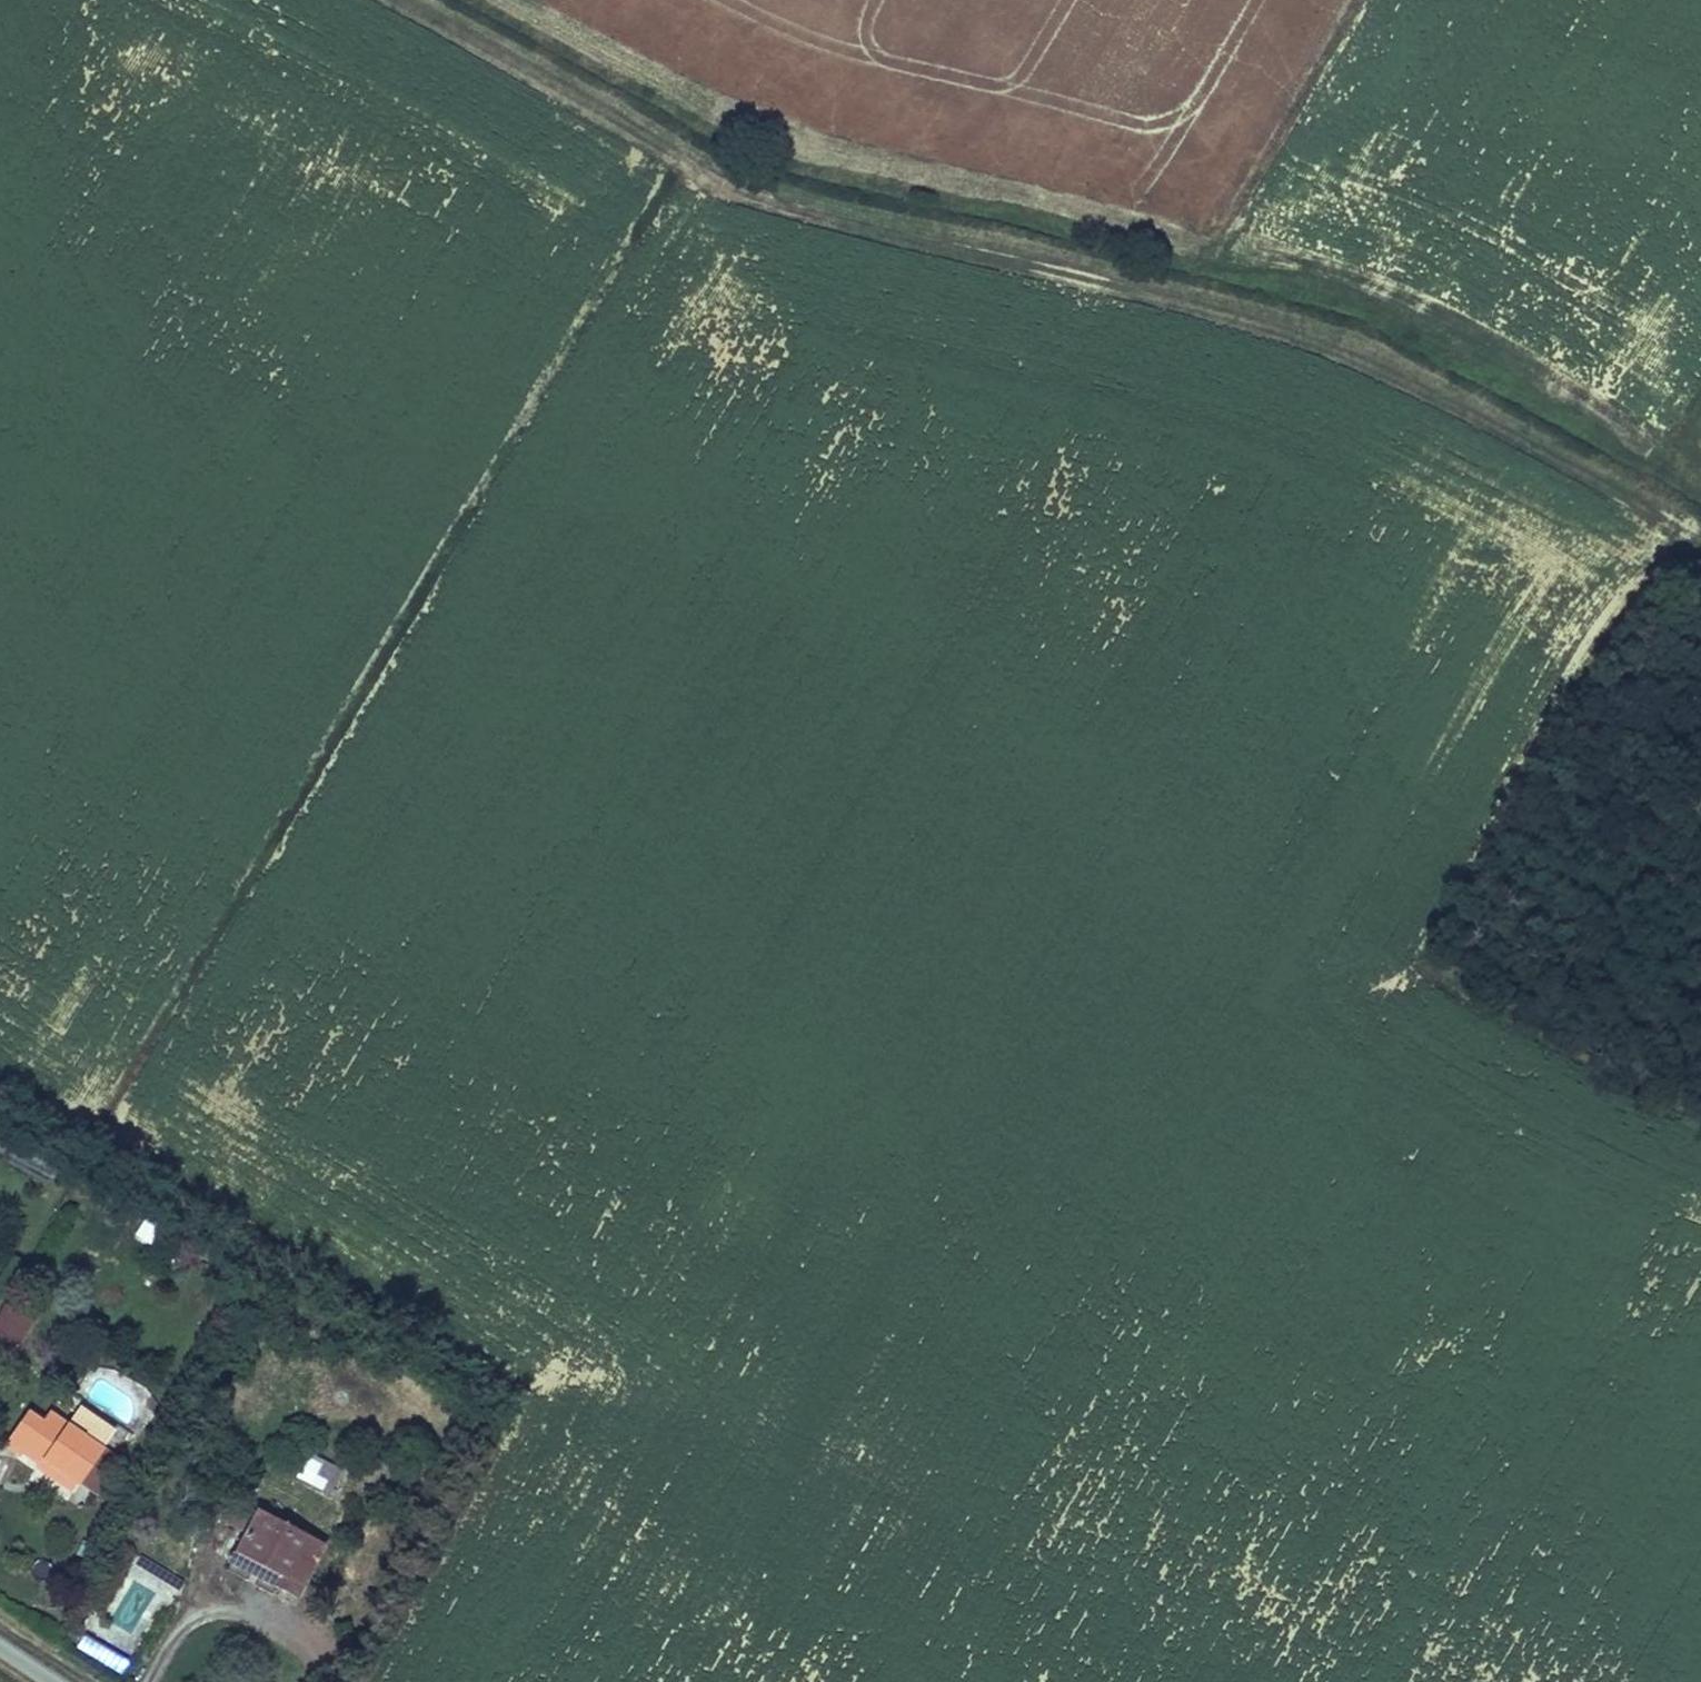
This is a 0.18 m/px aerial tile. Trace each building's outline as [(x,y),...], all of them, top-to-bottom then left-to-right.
[(142,1211),(130,1238),(149,1247),(161,1220),(142,1211)] [(2,1293),(0,1297),(0,1310),(21,1323),(28,1311),(2,1293)] [(0,1310),(0,1342),(7,1347),(21,1323),(0,1310)] [(85,1485),(106,1452),(122,1428),(83,1404),(71,1423),(45,1405),(40,1415),(22,1404),(0,1437),(0,1444),(42,1473),(50,1460),(85,1485)] [(106,1452),(85,1485),(102,1496),(124,1462),(106,1452)] [(334,1475),(300,1457),(290,1476),(324,1495),(334,1475)] [(76,1497),(85,1485),(50,1460),(42,1473),(76,1497)] [(291,1594),(319,1542),(252,1508),(224,1561),(291,1594)]
